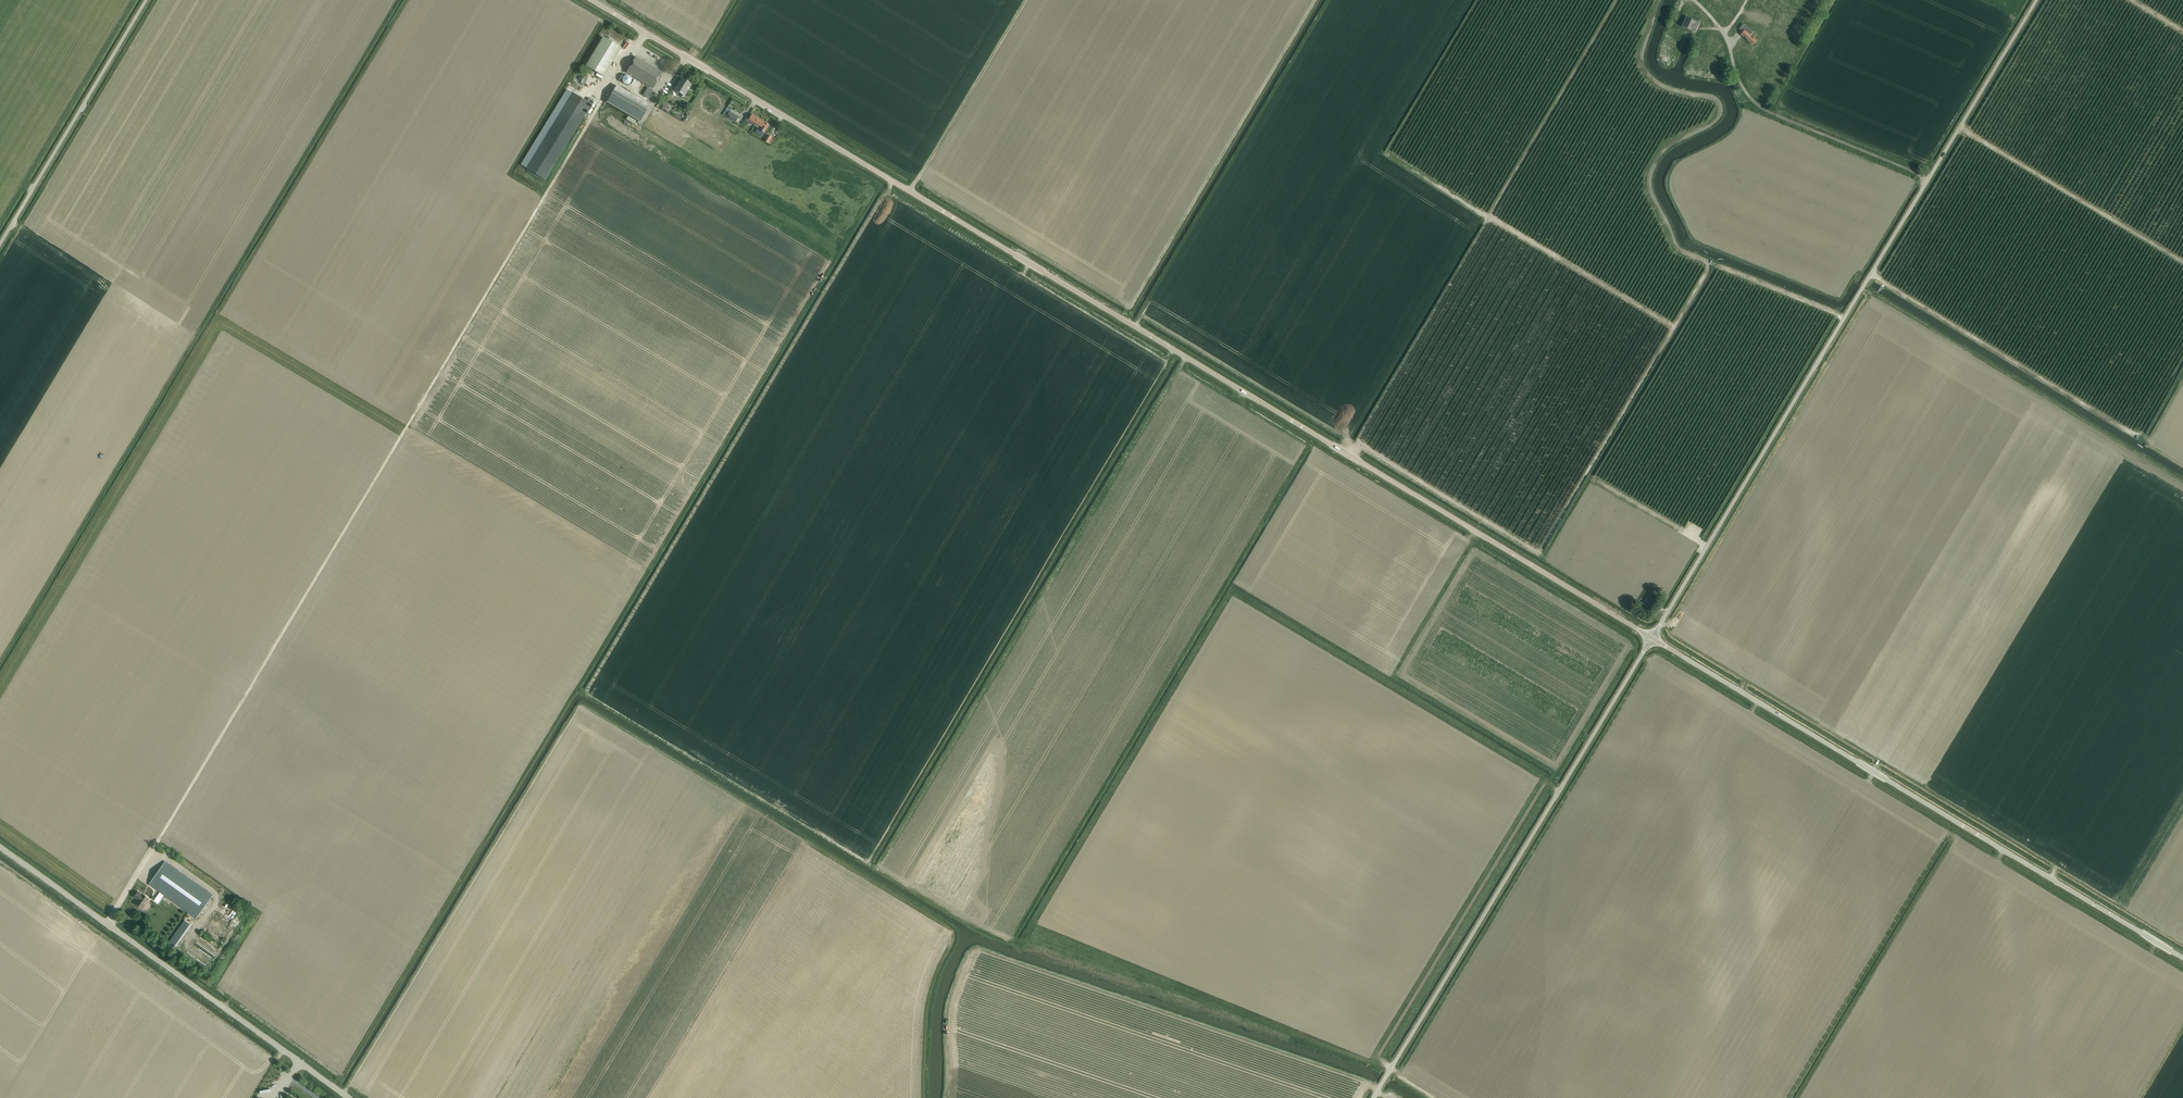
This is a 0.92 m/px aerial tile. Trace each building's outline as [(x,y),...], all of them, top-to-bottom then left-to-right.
[(1789,1),(1787,5),(1798,11),(1800,7),(1789,1)] [(1813,20),(1820,12),(1817,10),(1811,18),(1813,20)] [(1695,32),(1700,23),(1698,22),(1687,16),(1682,26),(1693,32),(1693,31),(1695,32)] [(1808,22),(1802,33),(1805,35),(1811,24),(1808,22)] [(1752,45),(1756,41),(1750,35),(1751,34),(1750,33),(1751,31),(1749,30),(1745,26),(1742,30),(1744,32),(1741,35),(1752,45)] [(1779,29),(1791,35),(1792,31),(1780,26),(1779,29)] [(1775,43),(1780,32),(1777,30),(1771,42),(1775,43)] [(1674,32),(1670,39),(1680,43),(1683,35),(1674,32)] [(620,48),(603,38),(602,38),(601,39),(602,40),(586,66),(603,76),(620,48)] [(1711,38),(1706,47),(1709,49),(1715,41),(1711,38)] [(1721,56),(1726,49),(1718,43),(1713,49),(1721,56)] [(1789,45),(1787,49),(1799,55),(1801,50),(1789,45)] [(1772,49),(1769,53),(1777,58),(1779,54),(1772,49)] [(1697,59),(1700,61),(1705,52),(1701,50),(1697,59)] [(1718,58),(1717,57),(1716,58),(1713,55),(1705,64),(1709,68),(1718,58)] [(653,89),(660,78),(663,73),(636,57),(626,73),(653,89)] [(1766,58),(1763,63),(1773,69),(1775,64),(1766,58)] [(1717,61),(1712,71),(1718,74),(1723,64),(1717,61)] [(1790,69),(1792,66),(1784,61),(1782,64),(1790,69)] [(1778,77),(1781,79),(1782,76),(1787,79),(1789,75),(1778,68),(1776,72),(1780,74),(1778,77)] [(683,98),(689,89),(691,85),(681,78),(674,90),(673,90),(681,95),(680,97),(683,98)] [(1755,78),(1748,86),(1755,91),(1761,83),(1755,78)] [(1768,80),(1761,88),(1764,90),(1771,82),(1768,80)] [(590,84),(588,83),(583,88),(589,93),(592,90),(588,87),(590,84)] [(1774,92),(1778,86),(1772,83),(1769,89),(1774,92)] [(616,85),(607,102),(640,122),(650,105),(616,85)] [(525,168),(525,169),(545,181),(593,101),(589,98),(587,102),(572,92),(571,93),(525,168)] [(667,104),(665,109),(681,114),(682,109),(667,104)] [(727,117),(736,123),(740,117),(731,111),(727,117)] [(751,124),(755,126),(759,119),(753,115),(752,116),(750,114),(745,121),(748,123),(751,125),(751,124)] [(765,133),(770,125),(766,123),(759,119),(755,126),(758,128),(758,129),(765,133)] [(769,143),(773,137),(769,134),(765,141),(769,143)] [(196,918),(213,895),(165,861),(149,884),(196,918)] [(142,894),(138,891),(134,897),(138,900),(135,903),(142,908),(149,899),(142,894)] [(174,948),(191,925),(184,920),(168,944),(174,948)]
